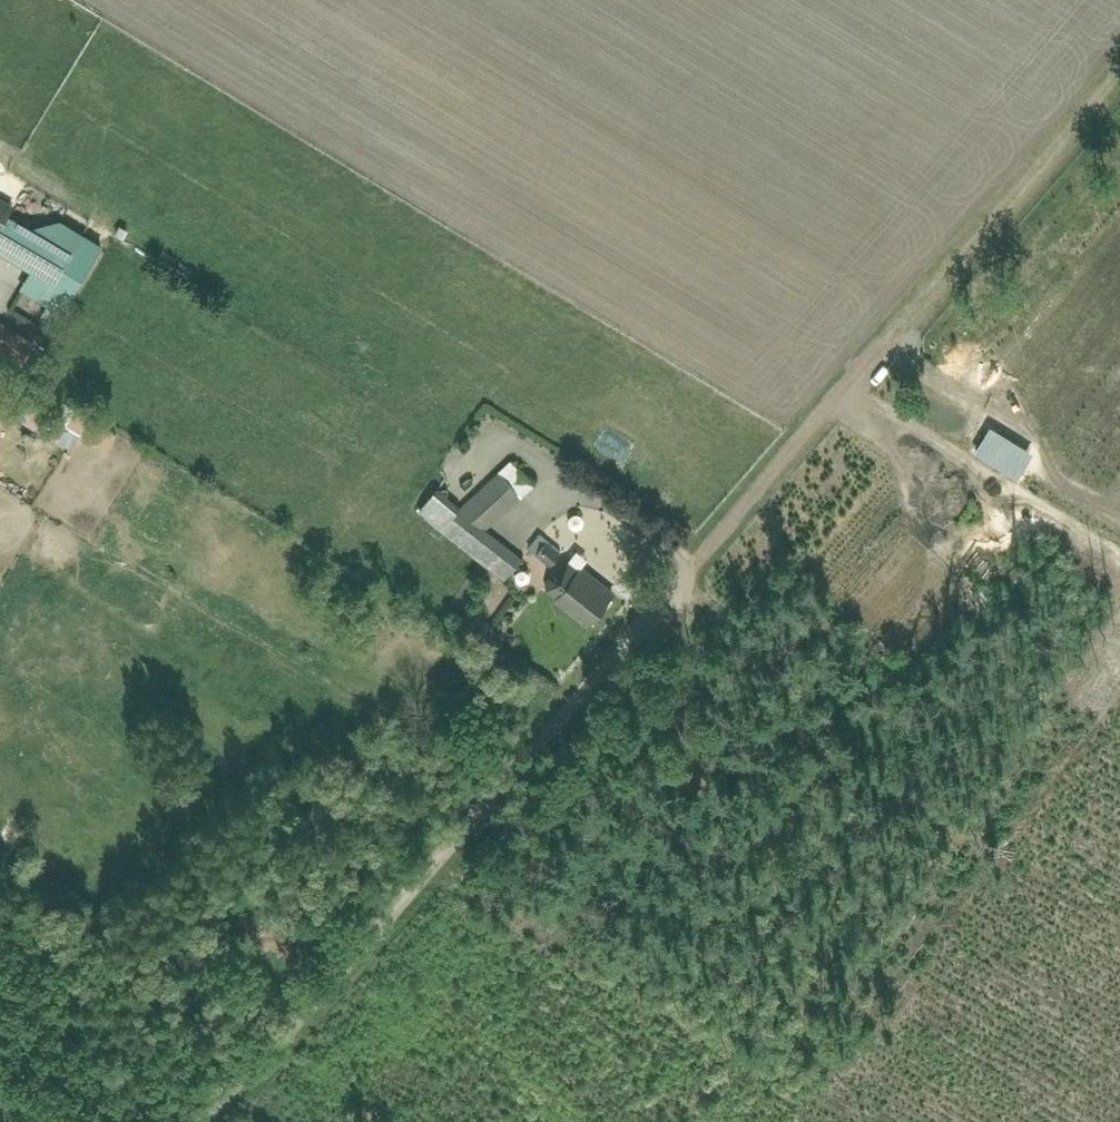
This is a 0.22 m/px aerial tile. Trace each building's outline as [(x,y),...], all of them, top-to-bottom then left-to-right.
[(30,264),(19,284),(58,306),(97,238),(46,210),(43,215),(0,192),(0,247),(30,264)] [(28,365),(44,338),(6,314),(0,323),(0,348),(28,365)] [(78,429),(55,416),(46,432),(69,445),(78,429)] [(986,423),(975,447),(994,455),(1005,432),(986,423)] [(421,511),(506,577),(521,559),(484,528),(533,484),(511,460),(461,506),(438,487),(421,511)] [(530,547),(551,563),(561,551),(540,535),(530,547)] [(556,599),(587,623),(612,592),(581,567),(579,568),(569,560),(557,565),(549,575),(546,588),(557,596),(556,599)]
